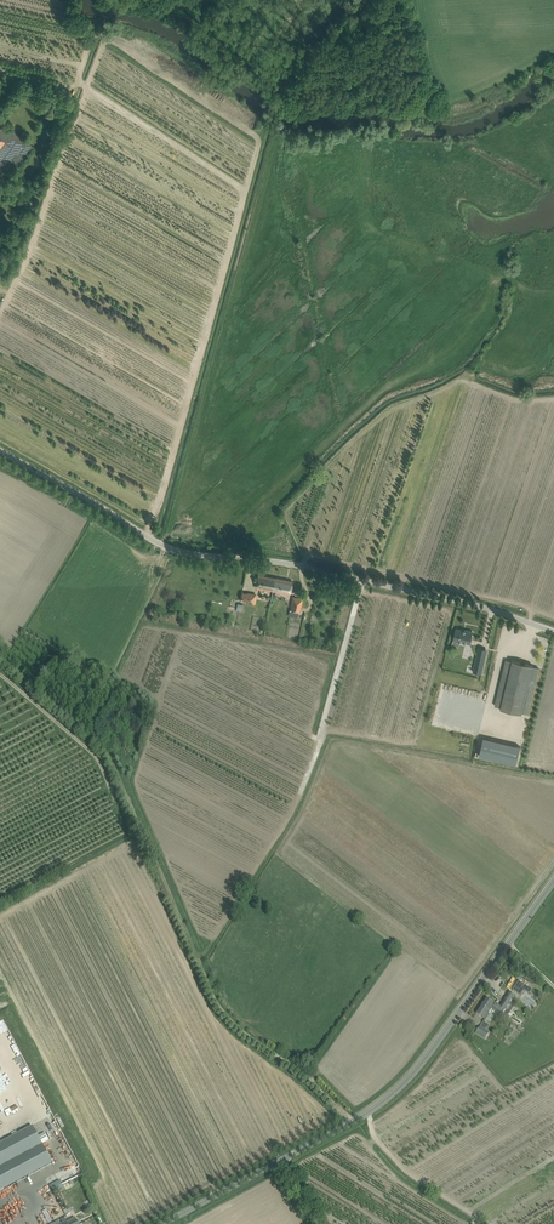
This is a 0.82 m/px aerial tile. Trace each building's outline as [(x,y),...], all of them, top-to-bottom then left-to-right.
[(9,128),(4,124),(0,130),(0,175),(2,173),(5,169),(8,164),(12,168),(15,170),(16,170),(34,147),(28,142),(9,128)] [(258,574),(255,587),(273,590),(275,578),(258,574)] [(290,594),(293,581),(275,578),(273,590),(290,594)] [(242,592),(240,601),(244,601),(244,602),(248,603),(249,598),(256,599),(257,594),(248,592),(247,593),(242,592)] [(292,596),(290,605),(291,605),(290,610),(300,611),(300,607),(301,607),(303,598),(292,596)] [(257,616),(250,615),(248,628),(255,629),(257,616)] [(460,641),(470,644),(471,640),(472,640),(473,636),(472,635),(473,631),(466,630),(456,628),(453,640),(460,641)] [(477,654),(473,672),(481,674),(485,656),(477,654)] [(496,700),(495,705),(501,707),(501,708),(522,713),(522,712),(528,713),(538,674),(539,668),(533,666),(533,665),(512,660),(512,661),(506,660),(505,666),(504,670),(509,671),(502,702),(496,700)] [(483,738),(479,755),(516,764),(520,746),(483,738)] [(519,981),(513,990),(521,996),(524,991),(529,994),(532,990),(519,981)] [(495,1004),(492,1009),(503,1016),(503,1015),(507,1018),(510,1012),(514,1006),(510,1004),(515,996),(510,993),(501,1006),(495,1003),(495,1004)] [(495,1004),(486,998),(476,1014),(481,1017),(485,1019),(492,1009),(495,1004)] [(490,1033),(486,1030),(481,1026),(476,1034),(485,1040),(490,1033)] [(0,1143),(0,1191),(52,1163),(32,1126),(0,1143)] [(55,1161),(65,1157),(59,1145),(50,1150),(55,1161)] [(69,1163),(53,1171),(58,1180),(74,1172),(69,1163)] [(49,1186),(53,1194),(64,1188),(60,1181),(49,1186)] [(58,1203),(49,1208),(53,1214),(62,1209),(58,1203)]
